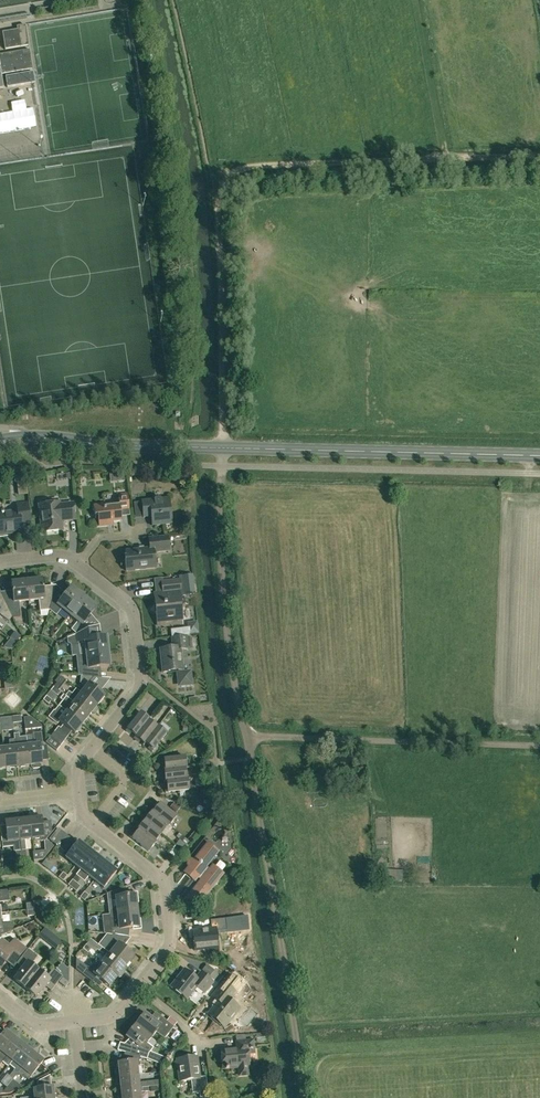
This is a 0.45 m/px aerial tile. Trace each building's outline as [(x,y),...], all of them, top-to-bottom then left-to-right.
[(5,49),(29,45),(25,24),(17,26),(17,29),(2,31),(5,49)] [(3,87),(1,74),(32,69),(29,49),(0,54),(0,88),(3,87)] [(7,87),(35,82),(33,71),(5,76),(7,87)] [(14,483),(17,483),(26,482),(25,475),(14,476),(14,483)] [(129,509),(128,493),(118,494),(119,505),(105,506),(105,505),(93,506),(94,516),(98,516),(99,525),(114,524),(114,522),(122,521),(120,510),(129,509)] [(172,523),(169,498),(142,500),(143,517),(155,516),(155,525),(172,523)] [(50,504),(49,500),(40,500),(41,505),(40,505),(42,532),(62,530),(61,520),(75,519),(73,503),(59,505),(59,503),(50,504)] [(28,502),(17,504),(18,511),(5,512),(5,508),(0,508),(0,534),(15,532),(15,535),(22,534),(21,523),(30,523),(28,502)] [(128,570),(156,567),(155,552),(169,550),(168,536),(148,538),(149,548),(126,551),(128,570)] [(164,597),(155,598),(158,622),(182,619),(179,596),(195,595),(193,575),(182,576),(179,576),(179,580),(162,581),(164,597)] [(28,580),(30,600),(40,599),(40,610),(50,609),(55,592),(45,593),(44,587),(43,578),(28,580)] [(20,601),(30,600),(28,580),(12,582),(13,590),(14,597),(4,598),(11,611),(21,610),(20,601)] [(62,608),(70,614),(84,597),(72,587),(67,594),(63,599),(55,592),(50,609),(57,614),(62,608)] [(84,597),(70,614),(78,620),(72,629),(77,633),(92,627),(85,621),(91,613),(96,607),(84,597)] [(9,620),(13,615),(11,611),(4,598),(0,603),(0,613),(9,620)] [(97,637),(96,626),(77,633),(77,634),(67,638),(68,643),(73,646),(78,645),(79,654),(108,650),(106,636),(97,637)] [(9,639),(15,643),(21,637),(15,632),(9,639)] [(187,638),(186,637),(172,638),(173,648),(161,649),(163,672),(177,670),(179,683),(182,685),(189,685),(192,682),(190,671),(183,672),(183,670),(180,649),(188,648),(188,647),(193,647),(192,637),(187,638)] [(82,675),(93,676),(92,667),(100,666),(109,665),(108,650),(79,654),(79,655),(87,654),(88,663),(81,664),(82,671),(77,672),(77,675),(82,675)] [(89,682),(93,676),(82,675),(81,684),(85,687),(81,692),(97,705),(105,695),(89,682)] [(5,689),(14,688),(13,680),(6,681),(4,683),(5,689)] [(58,696),(61,691),(60,690),(54,686),(51,690),(58,696)] [(97,705),(81,692),(76,687),(72,693),(69,690),(66,695),(70,698),(90,714),(97,705)] [(66,710),(82,723),(90,714),(70,698),(66,695),(64,694),(61,698),(63,699),(59,704),(67,710),(66,710)] [(49,704),(52,700),(46,695),(43,699),(49,704)] [(67,710),(59,704),(55,710),(54,709),(49,716),(57,722),(59,720),(63,724),(60,728),(68,734),(71,730),(75,733),(82,723),(66,710),(67,710)] [(134,738),(149,719),(140,712),(126,730),(130,733),(131,731),(136,735),(134,737),(134,738)] [(13,723),(12,716),(0,718),(1,720),(0,720),(2,733),(2,731),(14,729),(13,723)] [(26,729),(42,727),(42,725),(41,725),(31,716),(24,717),(26,729)] [(156,726),(149,720),(149,719),(134,738),(138,741),(140,739),(144,743),(158,725),(157,725),(156,726)] [(152,750),(167,732),(158,725),(144,743),(145,742),(150,745),(148,747),(152,750)] [(65,739),(69,734),(68,734),(60,728),(58,726),(54,730),(65,739)] [(61,744),(65,739),(54,730),(50,736),(61,744)] [(19,736),(19,732),(13,733),(14,739),(15,739),(18,767),(30,765),(27,745),(26,735),(19,736)] [(34,744),(27,745),(30,765),(31,765),(31,767),(33,769),(39,768),(41,766),(40,764),(42,764),(40,745),(43,745),(41,732),(33,733),(34,744)] [(56,749),(61,744),(50,736),(46,741),(56,749)] [(6,768),(18,767),(15,739),(14,739),(9,739),(10,747),(4,747),(6,768)] [(186,767),(185,756),(163,758),(163,764),(165,763),(166,769),(163,769),(163,770),(186,767)] [(186,778),(185,768),(186,768),(186,767),(163,770),(163,775),(165,775),(166,780),(188,778),(186,778)] [(189,789),(188,778),(166,780),(166,781),(167,781),(168,786),(165,787),(166,792),(189,789)] [(176,816),(158,801),(155,805),(157,807),(153,811),(150,809),(150,810),(169,825),(176,816)] [(181,807),(174,802),(171,807),(177,812),(181,807)] [(169,825),(150,810),(147,814),(149,815),(145,819),(161,832),(168,824),(169,825)] [(39,842),(39,841),(44,841),(46,841),(47,839),(52,832),(51,821),(42,822),(42,817),(37,817),(37,815),(29,816),(29,818),(30,818),(32,839),(31,839),(32,843),(39,842)] [(20,840),(18,819),(15,819),(15,818),(13,817),(9,817),(7,819),(8,820),(5,821),(7,835),(2,836),(2,842),(3,848),(13,847),(14,852),(21,851),(20,840)] [(30,818),(29,818),(18,819),(20,840),(21,851),(26,850),(25,840),(31,839),(32,839),(30,818)] [(161,832),(145,819),(142,824),(140,822),(137,827),(156,842),(156,841),(155,841),(161,832)] [(54,843),(64,831),(58,827),(49,839),(54,843)] [(156,842),(137,827),(139,829),(135,834),(134,832),(130,836),(148,851),(156,842)] [(59,847),(69,835),(64,831),(54,843),(59,847)] [(64,851),(74,839),(69,835),(59,847),(64,851)] [(179,839),(186,844),(188,841),(181,836),(179,839)] [(75,864),(88,848),(79,841),(66,857),(75,864)] [(207,863),(216,851),(208,844),(195,860),(194,860),(192,860),(191,860),(190,861),(189,862),(189,864),(190,865),(190,867),(186,871),(200,883),(189,897),(197,904),(221,874),(211,866),(209,869),(207,867),(209,864),(207,863)] [(80,878),(97,856),(88,848),(75,864),(81,869),(76,874),(80,878)] [(46,856),(51,849),(38,850),(33,851),(34,860),(43,859),(46,856)] [(94,879),(107,863),(97,856),(80,878),(84,881),(89,875),(94,879)] [(174,864),(178,859),(174,856),(170,861),(174,864)] [(46,860),(42,864),(49,869),(52,864),(46,860)] [(104,887),(117,871),(107,863),(94,879),(104,887)] [(63,880),(68,875),(63,872),(59,877),(63,880)] [(72,888),(77,882),(73,879),(68,885),(72,888)] [(77,891),(81,886),(77,882),(72,888),(77,891)] [(126,896),(123,887),(107,893),(108,899),(116,898),(117,908),(109,909),(110,914),(137,911),(135,895),(126,896)] [(10,900),(8,889),(0,890),(0,901),(10,900)] [(85,900),(89,895),(85,892),(80,897),(85,900)] [(112,934),(113,935),(129,937),(130,928),(139,927),(137,911),(110,914),(105,915),(106,919),(110,918),(111,928),(112,934)] [(218,950),(216,932),(227,930),(226,918),(211,920),(212,928),(193,930),(195,950),(205,949),(205,951),(218,950)] [(0,921),(0,934),(13,930),(12,922),(0,923),(0,921)] [(39,936),(45,941),(51,933),(45,928),(39,936)] [(134,955),(123,947),(131,937),(129,937),(113,935),(111,937),(114,940),(105,950),(110,954),(110,953),(126,966),(134,955)] [(91,938),(88,942),(98,950),(100,947),(101,946),(98,944),(91,938)] [(1,940),(0,942),(0,967),(10,955),(16,960),(25,948),(17,941),(11,948),(1,940)] [(85,946),(83,949),(88,953),(92,949),(86,944),(85,946)] [(25,987),(39,970),(31,964),(38,956),(28,948),(17,962),(22,967),(17,973),(18,974),(14,979),(25,987)] [(121,976),(125,972),(124,970),(123,969),(126,966),(110,953),(110,954),(102,963),(117,976),(118,975),(119,976),(121,976)] [(101,964),(96,960),(89,969),(87,968),(85,970),(81,966),(78,969),(93,981),(97,976),(109,986),(117,976),(102,963),(101,964)] [(210,975),(214,969),(207,963),(203,969),(210,975)] [(51,990),(62,975),(53,968),(46,976),(39,970),(25,987),(35,995),(39,991),(40,991),(45,985),(51,990)] [(196,978),(186,970),(172,987),(186,999),(196,986),(204,992),(213,981),(201,972),(196,978)] [(224,1027),(239,1008),(230,1000),(237,991),(234,989),(241,981),(231,973),(212,996),(219,1001),(208,1014),(224,1027)] [(65,986),(69,982),(62,977),(59,981),(65,986)] [(157,1024),(145,1013),(136,1024),(151,1037),(156,1031),(164,1038),(174,1026),(162,1017),(157,1024)] [(151,1037),(136,1024),(126,1036),(135,1042),(131,1046),(129,1053),(139,1056),(139,1057),(146,1059),(147,1055),(148,1053),(153,1047),(147,1042),(151,1037)] [(16,1037),(6,1029),(4,1032),(0,1028),(0,1056),(16,1037)] [(246,1041),(246,1034),(236,1035),(237,1041),(236,1042),(237,1049),(221,1051),(223,1068),(239,1066),(240,1076),(249,1075),(248,1066),(249,1066),(248,1049),(254,1048),(253,1040),(246,1041)] [(13,1060),(12,1060),(25,1044),(16,1037),(0,1056),(0,1064),(2,1062),(8,1066),(13,1060)] [(10,1083),(13,1079),(12,1079),(34,1052),(25,1044),(12,1060),(13,1060),(18,1065),(9,1076),(10,1077),(7,1081),(10,1083)] [(31,1075),(44,1059),(34,1052),(12,1079),(13,1079),(16,1082),(21,1076),(22,1078),(27,1072),(31,1075)] [(129,1053),(124,1052),(123,1057),(123,1062),(118,1063),(119,1070),(115,1070),(116,1077),(137,1074),(137,1066),(139,1065),(138,1060),(139,1057),(129,1053)] [(198,1077),(195,1057),(178,1059),(181,1081),(191,1080),(193,1093),(208,1091),(206,1076),(198,1077)] [(138,1083),(137,1074),(116,1077),(116,1083),(121,1082),(121,1089),(148,1086),(150,1086),(150,1081),(138,1083)] [(20,1097),(55,1097),(53,1086),(49,1087),(48,1081),(37,1082),(38,1088),(34,1088),(34,1096),(20,1097)] [(145,1091),(149,1091),(148,1086),(121,1089),(122,1096),(118,1096),(118,1097),(140,1097),(139,1092),(142,1091),(142,1092),(145,1091)]
